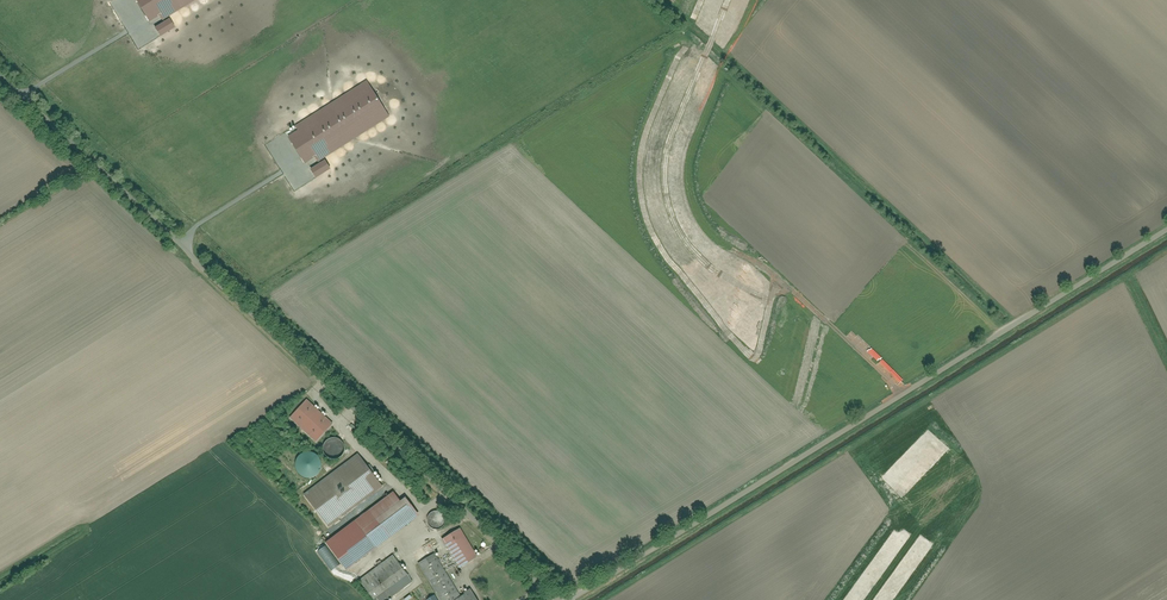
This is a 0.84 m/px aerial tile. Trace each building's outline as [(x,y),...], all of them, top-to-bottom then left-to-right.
[(149,20),(159,14),(162,18),(192,0),(137,0),(149,20)] [(160,36),(174,28),(170,20),(156,28),(160,36)] [(299,131),(290,137),(305,162),(315,155),(317,160),(389,116),(368,82),(296,126),(299,131)] [(316,177),(331,169),(326,161),(312,169),(316,177)] [(333,423),(308,400),(291,418),(317,441),(333,423)] [(330,459),(345,453),(339,437),(324,443),(330,459)] [(296,465),(297,469),(299,473),(303,476),(307,477),(311,477),(315,476),(319,473),(321,470),(322,466),(322,462),(321,458),(318,454),(314,452),(310,451),(306,452),(302,453),(299,456),(297,460),(296,465)] [(358,454),(304,495),(329,528),(383,487),(358,454)] [(394,491),(326,542),(348,570),(421,515),(407,497),(402,501),(394,491)] [(432,512),(430,524),(442,527),(444,514),(432,512)] [(461,528),(444,538),(461,568),(478,557),(461,528)] [(419,564),(441,599),(469,599),(465,594),(461,596),(435,554),(419,564)] [(360,581),(374,599),(391,599),(414,583),(393,556),(360,581)] [(464,593),(465,594),(469,599),(478,599),(471,589),(464,593)]
